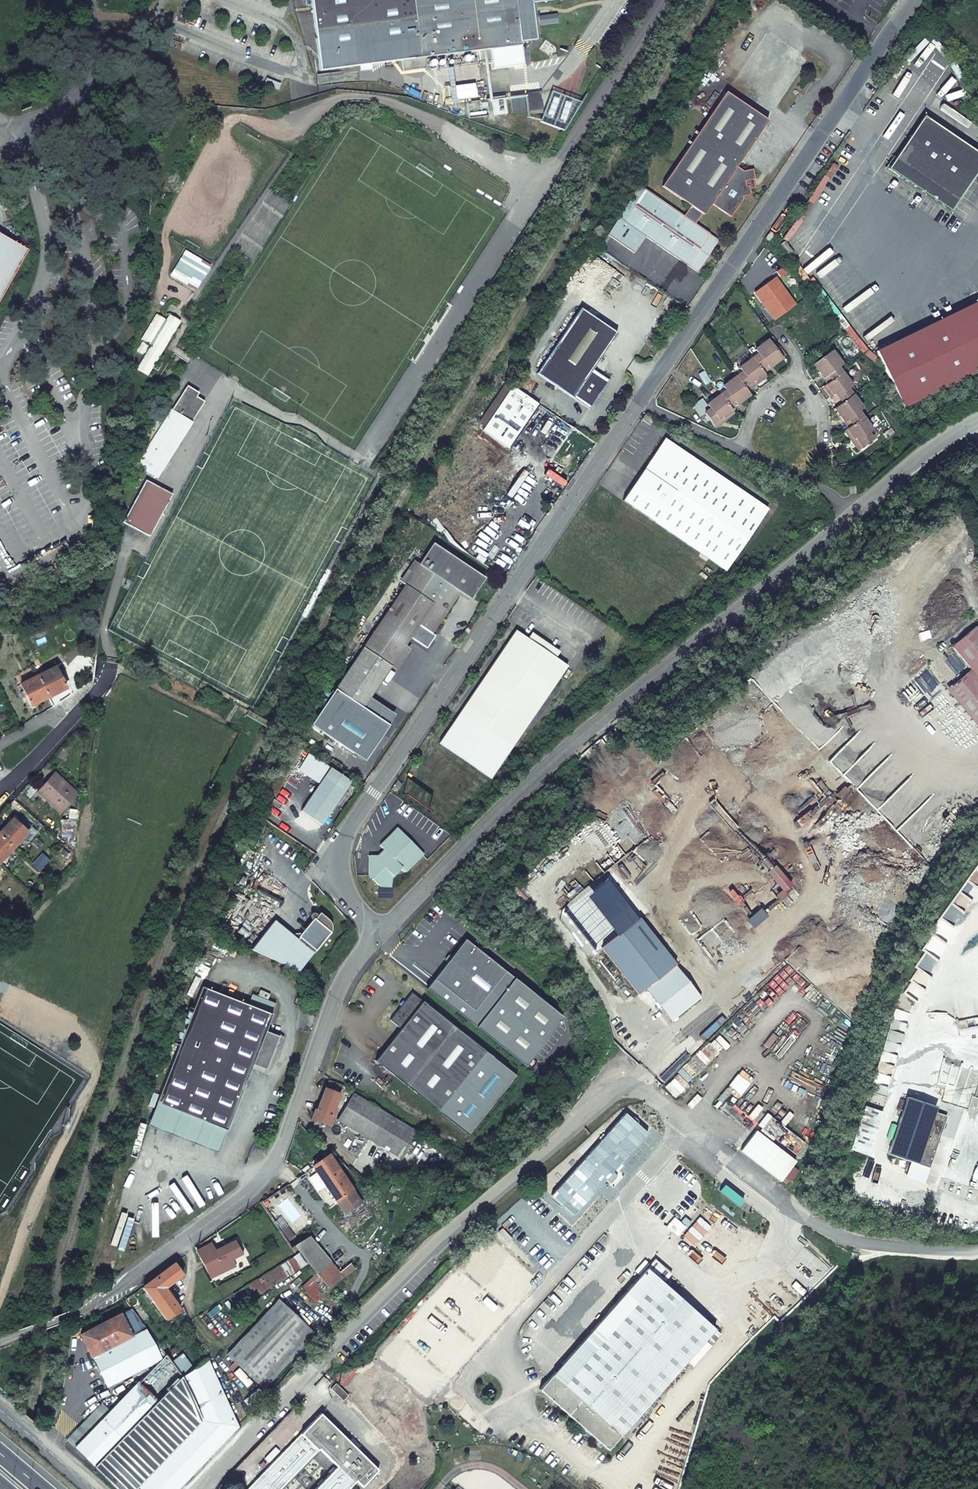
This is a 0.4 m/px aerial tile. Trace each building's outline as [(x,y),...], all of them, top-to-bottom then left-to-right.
[(401,59),(425,57),(490,49),(520,45),(521,45),(515,0),(312,0),(320,69),(401,59)] [(520,45),(490,49),(492,68),(522,65),(520,45)] [(401,59),(403,71),(426,68),(425,57),(401,59)] [(527,94),(529,110),(542,109),(540,92),(527,94)] [(725,92),(662,186),(670,192),(704,215),(711,204),(730,218),(743,200),(742,196),(751,195),(749,189),(749,186),(746,187),(745,181),(753,180),(755,179),(753,169),(743,171),(737,166),(768,121),(725,92)] [(510,96),(512,112),(525,111),(523,94),(510,96)] [(491,98),(493,114),(506,113),(504,96),(491,98)] [(923,116),(888,169),(959,217),(977,188),(977,153),(923,116)] [(755,188),(753,180),(745,181),(746,187),(749,186),(749,189),(755,188)] [(709,234),(645,190),(623,222),(645,237),(687,266),(697,272),(719,240),(709,234)] [(612,238),(634,253),(645,237),(623,222),(612,238)] [(29,248),(0,231),(0,299),(29,248)] [(765,239),(769,242),(774,234),(771,232),(767,237),(767,236),(765,239)] [(876,351),(904,408),(977,372),(977,302),(876,351)] [(593,369),(617,333),(580,308),(536,374),(589,409),(609,380),(593,369)] [(149,378),(181,323),(170,317),(166,322),(157,316),(142,342),(151,347),(138,371),(149,378)] [(768,340),(755,350),(758,354),(752,358),(760,368),(769,362),(772,365),(782,358),(768,340)] [(144,357),(149,348),(143,344),(138,353),(144,357)] [(831,351),(814,364),(821,374),(825,371),(832,380),(842,373),(838,367),(842,364),(831,351)] [(742,372),(736,377),(743,387),(753,380),(756,384),(766,376),(763,372),(760,368),(752,358),(739,368),(742,372)] [(769,362),(760,368),(763,372),(772,365),(769,362)] [(825,371),(821,374),(828,383),(832,380),(825,371)] [(828,383),(824,386),(831,396),(835,393),(842,403),(852,395),(848,389),(852,386),(842,373),(832,380),(828,383)] [(726,391),(720,395),(728,405),(737,398),(740,402),(750,395),(746,391),(743,387),(736,377),(722,387),(726,391)] [(753,380),(743,387),(746,391),(756,384),(753,380)] [(177,381),(169,392),(175,396),(182,384),(177,381)] [(156,478),(190,423),(204,403),(193,396),(196,392),(187,387),(172,411),(137,466),(156,478)] [(512,387),(482,430),(509,449),(539,405),(512,387)] [(835,393),(831,396),(838,406),(842,403),(835,393)] [(710,409),(704,413),(712,423),(721,416),(724,420),(734,413),(730,409),(728,405),(720,395),(707,405),(710,409)] [(838,406),(834,408),(842,419),(846,416),(853,425),(863,417),(858,412),(863,408),(852,395),(842,403),(838,406)] [(737,398),(728,405),(730,409),(740,402),(737,398)] [(509,449),(490,477),(518,497),(529,494),(574,429),(539,405),(509,449)] [(149,443),(169,412),(159,407),(140,437),(149,443)] [(654,420),(645,414),(642,420),(650,425),(654,420)] [(721,416),(712,423),(714,427),(724,420),(721,416)] [(846,416),(842,419),(848,427),(848,428),(853,425),(846,416)] [(848,427),(844,430),(852,441),(856,437),(863,447),(873,439),(869,433),(873,430),(863,417),(853,425),(848,428),(848,427)] [(856,437),(852,441),(859,450),(863,447),(856,437)] [(622,501),(726,571),(768,509),(665,439),(622,501)] [(149,537),(172,495),(145,481),(123,523),(149,537)] [(910,498),(916,493),(913,489),(907,494),(910,498)] [(433,543),(362,647),(355,658),(384,677),(391,667),(422,620),(424,622),(425,625),(434,632),(435,628),(460,592),(471,599),(485,578),(433,543)] [(977,742),(977,630),(975,626),(879,707),(936,777),(977,742)] [(491,779),(567,666),(539,647),(515,631),(439,743),(491,779)] [(384,677),(355,658),(334,689),(363,708),(384,677)] [(58,666),(38,676),(48,697),(66,688),(61,679),(64,677),(58,666)] [(38,676),(20,685),(31,706),(48,697),(38,676)] [(328,699),(356,718),(363,708),(334,689),(328,699)] [(321,825),(347,787),(351,782),(330,768),(301,811),(321,825)] [(77,794),(55,773),(46,783),(38,792),(60,812),(77,794)] [(396,792),(402,784),(397,781),(392,789),(396,792)] [(0,833),(0,836),(13,848),(23,838),(28,833),(19,825),(13,819),(6,827),(0,833)] [(24,820),(19,825),(28,833),(23,838),(27,842),(36,831),(24,820)] [(406,872),(424,854),(397,828),(379,846),(385,851),(381,856),(369,856),(368,876),(372,876),(372,879),(380,886),(391,887),(391,879),(402,868),(406,872)] [(0,836),(0,862),(13,848),(0,836)] [(274,920),(251,949),(298,971),(330,933),(331,929),(332,927),(331,924),(329,921),(324,916),(322,919),(318,915),(315,913),(314,913),(312,913),(312,914),(311,917),(311,918),(314,920),(301,935),(300,933),(294,934),(293,936),(274,920)] [(675,966),(638,918),(637,919),(600,947),(638,995),(675,966)] [(465,939),(426,987),(527,1068),(564,1019),(465,939)] [(646,989),(671,1021),(699,998),(675,967),(646,989)] [(193,1009),(178,1046),(156,1102),(226,1130),(252,1065),(266,1070),(277,1043),(272,1039),(276,1035),(265,1031),(272,1014),(276,1004),(252,994),(248,1005),(201,987),(193,1009)] [(400,1028),(374,1061),(474,1136),(516,1080),(411,993),(389,1020),(400,1028)] [(188,1007),(173,1044),(178,1046),(193,1009),(188,1007)] [(272,1039),(277,1043),(278,1045),(284,1038),(278,1033),(276,1035),(272,1039)] [(341,1086),(327,1080),(316,1108),(314,1108),(311,1118),(328,1124),(335,1107),(333,1106),(341,1086)] [(337,1120),(402,1159),(417,1133),(353,1094),(337,1120)] [(899,1122),(888,1154),(917,1163),(930,1167),(946,1114),(934,1111),(935,1107),(900,1096),(893,1120),(899,1122)] [(147,1126),(217,1153),(226,1130),(156,1102),(147,1126)] [(851,1149),(867,1155),(882,1112),(865,1107),(851,1149)] [(329,1150),(341,1163),(347,1157),(336,1145),(329,1150)] [(312,1166),(336,1201),(352,1190),(329,1155),(312,1166)] [(352,1190),(336,1201),(342,1211),(359,1199),(352,1190)] [(359,1199),(342,1211),(345,1214),(361,1202),(359,1199)] [(286,1228),(280,1233),(286,1243),(294,1237),(286,1228)] [(316,1274),(329,1290),(343,1278),(309,1236),(290,1248),(291,1249),(294,1247),(299,1253),(316,1274)] [(229,1260),(241,1255),(235,1242),(214,1252),(210,1244),(197,1251),(210,1278),(220,1274),(216,1267),(229,1260)] [(216,1267),(220,1274),(233,1267),(229,1260),(216,1267)] [(539,1390),(607,1450),(705,1340),(711,1345),(720,1335),(663,1284),(671,1274),(655,1260),(539,1390)] [(141,1288),(166,1319),(179,1309),(164,1288),(181,1274),(174,1264),(141,1288)] [(315,1302),(329,1290),(316,1274),(301,1287),(315,1302)] [(237,1365),(256,1382),(306,1328),(278,1301),(227,1355),(234,1362),(229,1367),(232,1370),(237,1365)] [(91,1356),(145,1328),(147,1328),(133,1308),(80,1336),(91,1356)] [(167,1355),(182,1377),(192,1370),(176,1348),(167,1355)] [(166,1354),(113,1410),(164,1459),(173,1449),(195,1470),(238,1425),(207,1359),(202,1362),(192,1370),(182,1377),(167,1355),(166,1354)] [(330,1389),(337,1396),(343,1401),(348,1395),(336,1383),(330,1389)] [(102,1404),(66,1442),(74,1450),(110,1412),(102,1404)] [(113,1410),(74,1450),(115,1488),(177,1488),(195,1470),(173,1449),(164,1459),(113,1410)] [(320,1414),(301,1434),(317,1450),(336,1468),(337,1466),(354,1482),(356,1480),(362,1487),(379,1470),(320,1414)] [(317,1450),(301,1434),(247,1488),(279,1488),(317,1450)] [(354,1482),(337,1466),(336,1468),(315,1488),(347,1488),(354,1482)]
